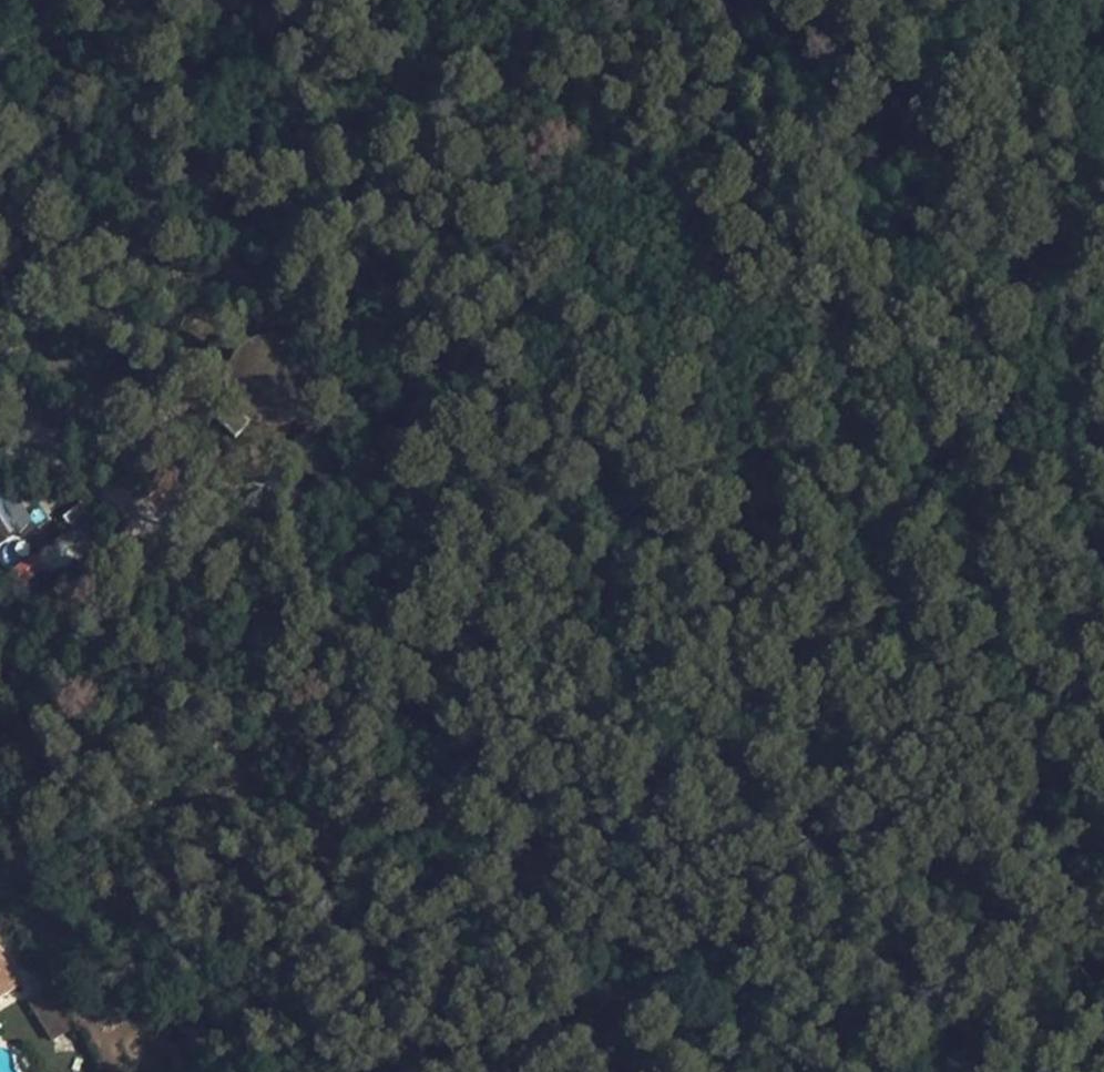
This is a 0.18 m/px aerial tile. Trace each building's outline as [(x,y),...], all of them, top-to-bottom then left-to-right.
[(234,439),(250,422),(245,419),(237,412),(231,404),(215,421),(234,439)] [(23,535),(10,482),(0,485),(0,540),(23,535)] [(18,987),(0,956),(0,998),(18,987)] [(69,1029),(47,991),(28,1003),(51,1040),(69,1029)]
